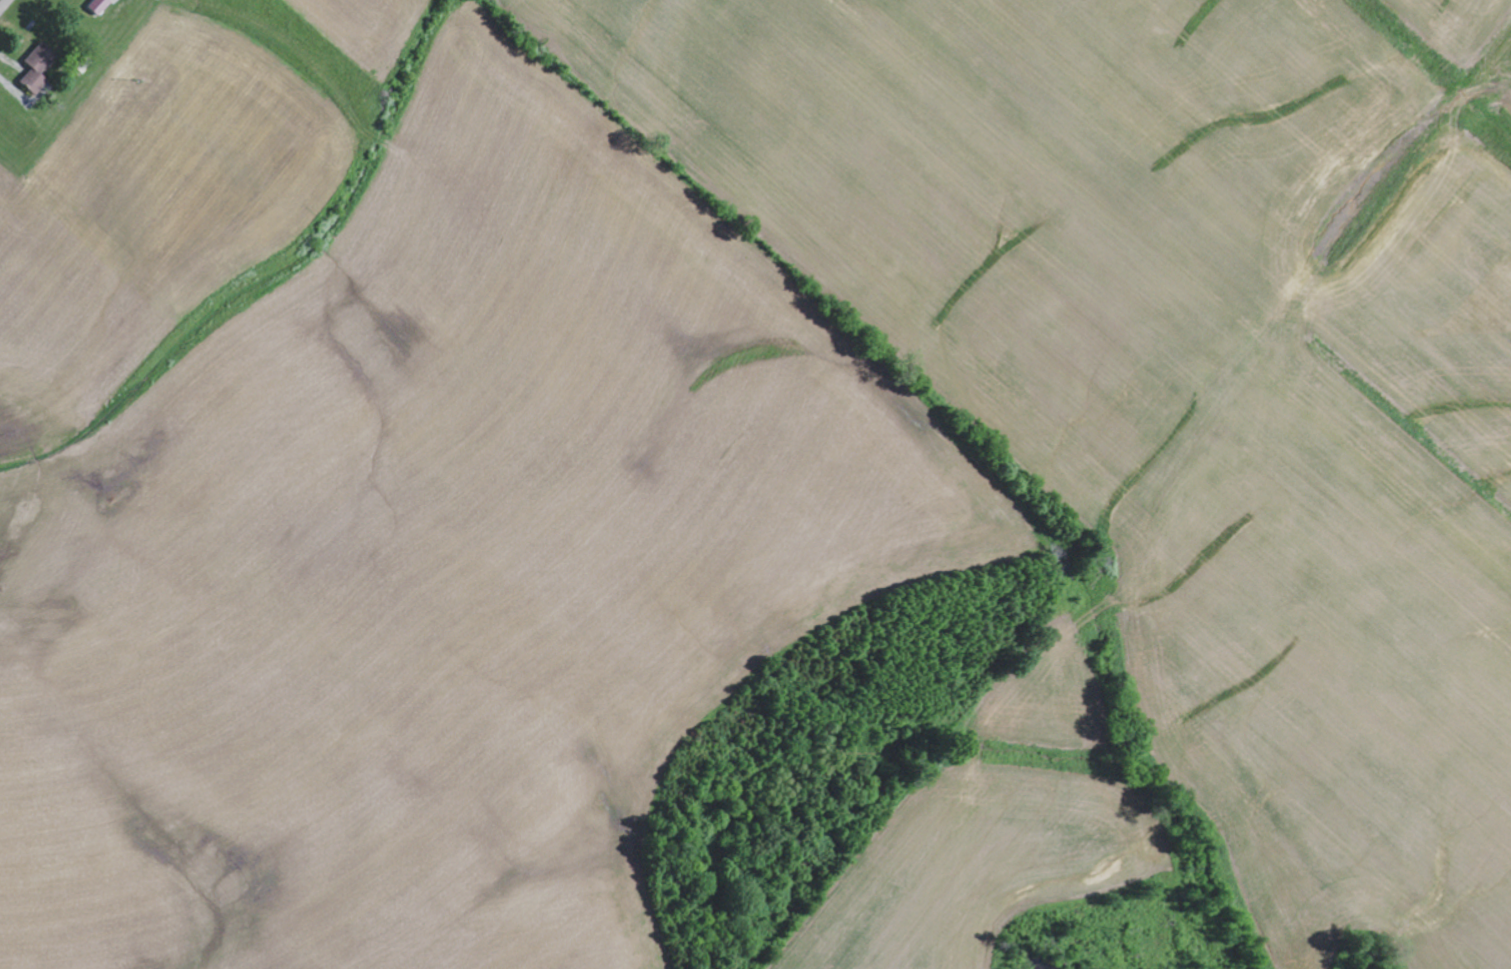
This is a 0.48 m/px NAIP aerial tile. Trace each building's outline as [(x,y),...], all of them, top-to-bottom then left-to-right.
[(97,18),(111,4),(107,0),(94,0),(87,8),(97,18)] [(34,96),(47,83),(40,76),(56,58),(41,44),(23,63),(31,70),(19,82),(34,96)]
